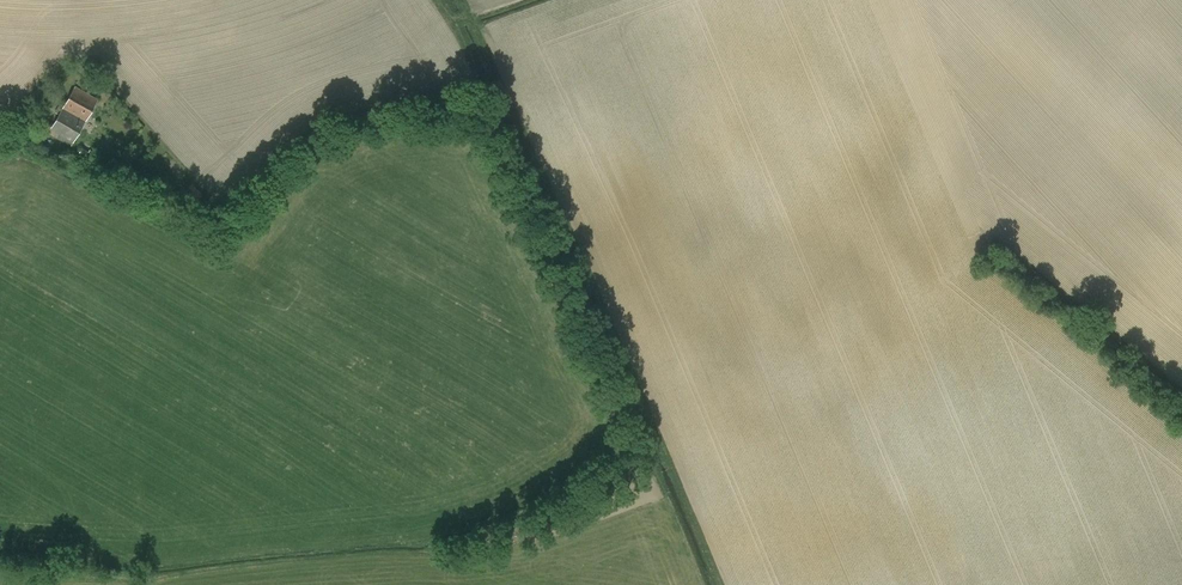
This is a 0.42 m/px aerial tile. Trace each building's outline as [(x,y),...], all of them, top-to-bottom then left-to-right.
[(70,146),(97,100),(75,87),(48,133),(70,146)] [(195,202),(203,195),(192,183),(184,189),(195,202)]
